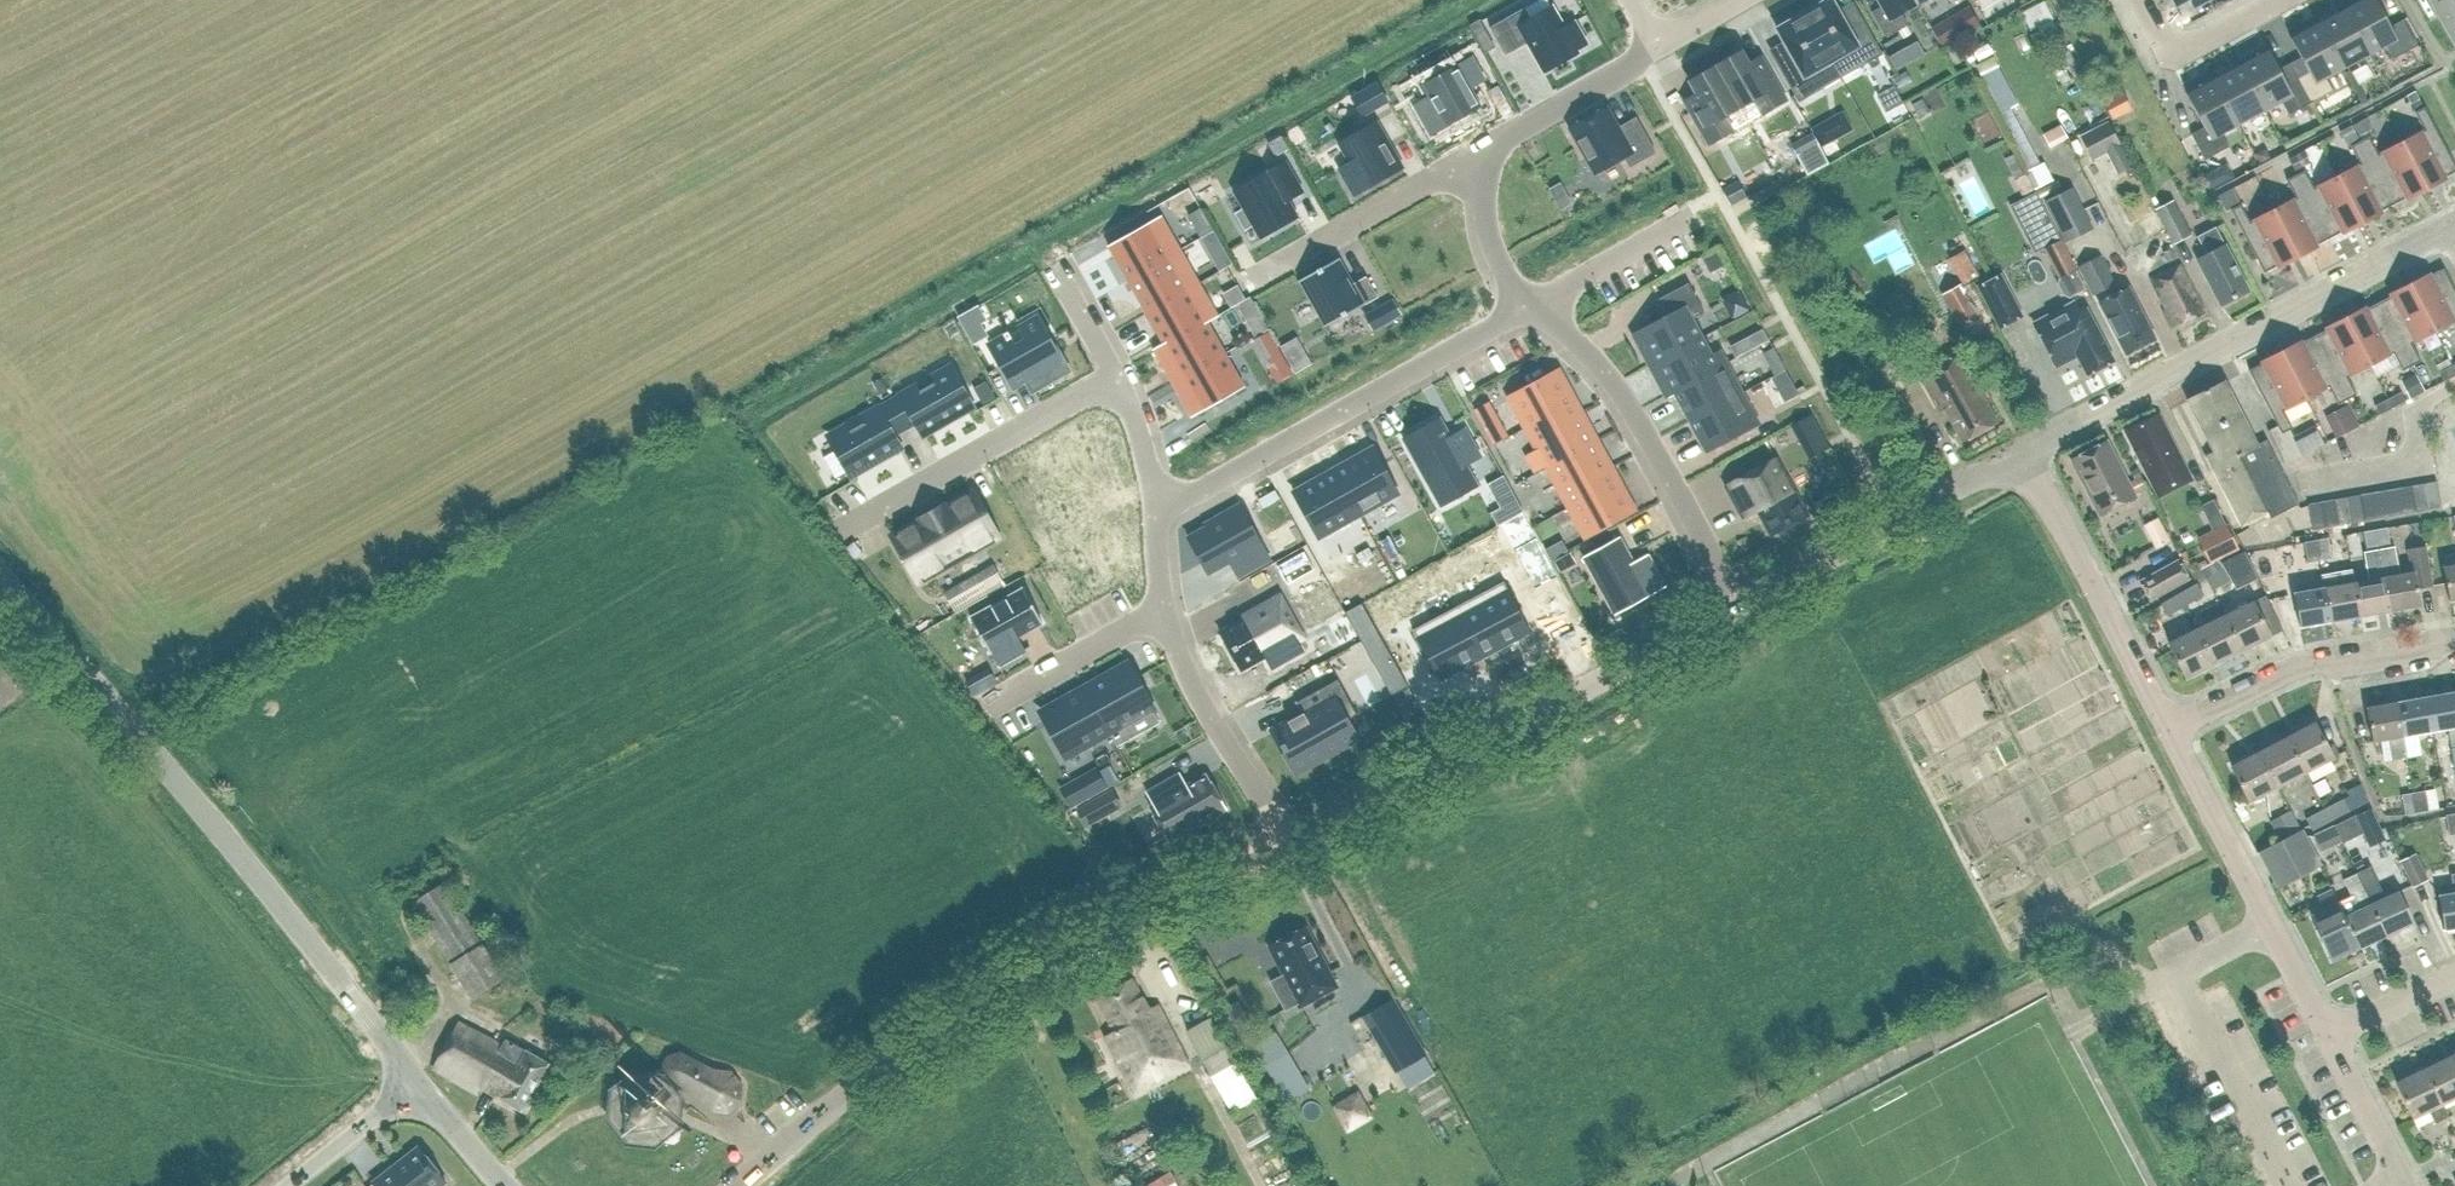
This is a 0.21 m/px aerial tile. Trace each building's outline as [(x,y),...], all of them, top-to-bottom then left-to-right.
[(1803,14),(1831,63),(1848,53),(1856,68),(1880,55),(1861,21),(1847,29),(1831,0),(1828,0),(1803,14)] [(1915,0),(1879,0),(1882,7),(1870,14),(1884,39),(1906,27),(1900,15),(1918,5),(1915,0)] [(2041,26),(2061,15),(2053,0),(2032,0),(2028,2),(2041,26)] [(2345,8),(2370,53),(2386,44),(2393,58),(2417,45),(2403,19),(2390,26),(2377,0),(2359,0),(2345,8)] [(2454,47),(2454,0),(2428,0),(2454,47)] [(1564,27),(1552,5),(1529,18),(1523,7),(1489,27),(1504,54),(1526,42),(1542,72),(1578,52),(1576,48),(1586,43),(1574,21),(1564,27)] [(1979,25),(1968,6),(1930,28),(1941,47),(1979,25)] [(2345,8),(2318,22),(2343,67),(2370,53),(2345,8)] [(1831,63),(1803,14),(1777,30),(1794,60),(1781,67),(1800,101),(1823,87),(1814,72),(1831,63)] [(1493,47),(1478,20),(1469,25),(1484,52),(1493,47)] [(2309,70),(2297,76),(2311,101),(2333,90),(2326,76),(2343,67),(2318,22),(2291,37),(2309,70)] [(1905,59),(1933,47),(1926,31),(1898,43),(1905,59)] [(2268,48),(2240,63),(2265,109),(2282,100),(2289,113),(2311,101),(2297,76),(2286,82),(2268,48)] [(1462,51),(1400,83),(1425,134),(1470,110),(1457,85),(1475,76),(1462,51)] [(1742,52),(1715,67),(1739,109),(1752,102),(1761,116),(1786,101),(1768,69),(1755,76),(1742,52)] [(2240,63),(2214,78),(2238,123),(2265,109),(2240,63)] [(1999,66),(1978,77),(1987,93),(2028,171),(2040,164),(2011,109),(2019,105),(1999,66)] [(1739,109),(1715,67),(1689,82),(1703,106),(1690,114),(1709,146),(1734,131),(1726,117),(1739,109)] [(2238,123),(2214,78),(2187,92),(2204,125),(2191,132),(2205,158),(2229,145),(2222,132),(2238,123)] [(2123,112),(2115,95),(2103,102),(2111,118),(2123,112)] [(2401,141),(2426,188),(2444,178),(2444,176),(2454,170),(2454,163),(2425,106),(2415,111),(2424,128),(2401,141)] [(1616,127),(1604,107),(1569,127),(1595,173),(1623,157),(1629,167),(1655,153),(1634,117),(1616,127)] [(1842,110),(1810,128),(1820,147),(1852,129),(1842,110)] [(2051,124),(2058,136),(2075,126),(2068,114),(2051,124)] [(1400,169),(1374,122),(1339,142),(1350,161),(1338,168),(1353,195),(1400,169)] [(2116,175),(2129,168),(2106,125),(2080,139),(2092,161),(2105,154),(2116,175)] [(2339,132),(2347,146),(2351,145),(2358,140),(2350,125),(2339,132)] [(2369,135),(2359,140),(2393,203),(2408,195),(2409,197),(2426,188),(2401,141),(2378,152),(2369,135)] [(2360,162),(2337,174),(2362,222),(2380,212),(2380,210),(2393,203),(2359,140),(2358,140),(2351,145),(2360,162)] [(1819,147),(1799,158),(1807,174),(1828,162),(1819,147)] [(2302,150),(2287,158),(2293,169),(2308,161),(2302,150)] [(1282,158),(1231,187),(1258,233),(1293,213),(1285,197),(1299,189),(1282,158)] [(2305,169),(2295,174),(2329,237),(2343,229),(2344,231),(2362,222),(2337,174),(2314,186),(2305,169)] [(2213,170),(2200,177),(2208,192),(2221,184),(2213,170)] [(2295,196),(2272,208),(2298,256),(2316,246),(2315,244),(2329,237),(2295,174),(2286,179),(2295,196)] [(2224,210),(2240,202),(2232,187),(2216,196),(2224,210)] [(2071,189),(2045,202),(2065,242),(2091,229),(2071,189)] [(2038,190),(2019,200),(2043,247),(2062,237),(2038,190)] [(2154,208),(2173,244),(2191,234),(2173,198),(2154,208)] [(2298,256),(2272,208),(2249,220),(2240,203),(2230,208),(2264,271),(2279,264),(2280,265),(2298,256)] [(2113,210),(2104,222),(2117,232),(2127,220),(2113,210)] [(1160,216),(1108,246),(1126,279),(1179,249),(1160,216)] [(2249,289),(2225,243),(2215,226),(2197,235),(2207,253),(2197,258),(2220,304),(2249,289)] [(2062,237),(2043,247),(2059,278),(2057,285),(2062,293),(2068,296),(2084,289),(2075,270),(2077,268),(2062,237)] [(2162,251),(2167,261),(2176,257),(2171,247),(2162,251)] [(1179,249),(1126,279),(1145,311),(1187,288),(1197,282),(1179,249)] [(2098,256),(2078,267),(2092,293),(2112,283),(2098,256)] [(1336,258),(1300,279),(1326,325),(1377,297),(1365,276),(1350,284),(1336,258)] [(2150,277),(2165,309),(2164,310),(2173,328),(2205,312),(2180,262),(2150,277)] [(2408,283),(2433,331),(2454,319),(2454,293),(2442,268),(2427,276),(2426,274),(2408,283)] [(1977,284),(1999,328),(2023,316),(2001,272),(1977,284)] [(1633,333),(1649,364),(1700,337),(1691,319),(1704,312),(1688,282),(1658,298),(1667,315),(1633,333)] [(1941,293),(1961,329),(1981,318),(1961,282),(1941,293)] [(2391,295),(2377,302),(2410,365),(2419,361),(2410,343),(2433,331),(2408,283),(2390,293),(2391,295)] [(2129,286),(2099,302),(2126,353),(2155,338),(2129,286)] [(1187,288),(1145,311),(1163,344),(1206,321),(1187,288)] [(1390,297),(1371,307),(1381,324),(1399,314),(1390,297)] [(2087,373),(2114,360),(2086,308),(2078,312),(2072,299),(2030,321),(2054,368),(2078,356),(2087,373)] [(2362,308),(2344,317),(2369,365),(2391,353),(2400,370),(2410,365),(2377,302),(2363,309),(2362,308)] [(2327,328),(2313,336),(2346,399),(2355,394),(2346,376),(2369,365),(2344,317),(2326,326),(2327,328)] [(1004,336),(988,345),(1012,386),(1022,381),(1026,379),(1032,389),(1066,369),(1048,338),(1036,318),(1009,334),(1007,331),(1003,333),(1004,336)] [(1163,344),(1153,350),(1171,382),(1224,353),(1206,321),(1163,344)] [(2297,341),(2279,351),(2304,398),(2328,386),(2337,404),(2346,399),(2313,336),(2298,343),(2297,341)] [(1700,337),(1649,364),(1665,394),(1725,362),(1719,351),(1710,356),(1700,337)] [(1964,441),(1999,421),(1988,403),(1993,401),(1960,342),(1916,367),(1940,410),(1945,408),(1964,441)] [(2304,398),(2279,351),(2261,360),(2262,362),(2248,370),(2281,433),(2291,428),(2282,410),(2304,398)] [(1224,353),(1171,382),(1190,416),(1243,386),(1224,353)] [(1725,362),(1665,394),(1666,395),(1674,390),(1690,419),(1741,392),(1725,362)] [(2454,374),(2450,365),(2437,372),(2442,380),(2454,374)] [(1558,372),(1510,398),(1525,426),(1549,413),(1556,426),(1580,413),(1558,372)] [(969,406),(950,373),(934,382),(920,390),(905,398),(902,394),(889,402),(904,428),(916,420),(923,433),(969,406)] [(2402,381),(2410,397),(2422,391),(2414,375),(2402,381)] [(2000,378),(1990,384),(1995,393),(2006,387),(2000,378)] [(2241,524),(2266,512),(2269,518),(2298,504),(2281,471),(2266,440),(2260,442),(2258,444),(2225,379),(2188,398),(2214,450),(2206,454),(2207,457),(2208,459),(2239,519),(2241,524)] [(1741,392),(1690,419),(1706,450),(1757,423),(1741,392)] [(2400,392),(2387,399),(2391,407),(2404,400),(2400,392)] [(2391,407),(2387,399),(2374,405),(2378,414),(2391,407)] [(852,473),(898,447),(891,435),(904,428),(889,402),(875,410),(878,414),(862,422),(849,430),(832,440),(837,448),(822,456),(834,478),(849,469),(852,473)] [(2325,415),(2336,437),(2357,425),(2346,405),(2325,415)] [(2126,430),(2151,477),(2161,496),(2195,478),(2184,459),(2159,412),(2126,430)] [(1525,426),(1547,466),(1595,440),(1580,413),(1556,426),(1549,413),(1525,426)] [(1437,417),(1401,436),(1441,509),(1479,489),(1466,464),(1480,456),(1464,427),(1447,436),(1437,417)] [(2294,442),(2301,455),(2323,443),(2316,430),(2294,442)] [(1547,466),(1569,506),(1593,493),(1586,480),(1609,467),(1595,440),(1547,466)] [(2135,496),(2133,492),(2145,487),(2140,477),(2128,483),(2106,440),(2070,458),(2099,514),(2135,496)] [(1371,447),(1333,468),(1359,515),(1397,494),(1371,447)] [(1776,457),(1724,485),(1742,518),(1757,509),(1771,534),(1807,514),(1776,457)] [(1593,493),(1569,506),(1584,534),(1632,507),(1609,467),(1586,480),(1593,493)] [(1333,468),(1292,491),(1318,537),(1359,515),(1333,468)] [(1502,474),(1486,483),(1499,507),(1489,512),(1497,525),(1522,511),(1502,474)] [(2437,480),(2425,482),(2430,507),(2442,505),(2437,480)] [(2425,482),(2412,484),(2417,510),(2430,507),(2425,482)] [(2412,484),(2399,487),(2404,512),(2417,510),(2412,484)] [(2399,487),(2387,489),(2392,514),(2404,512),(2399,487)] [(2392,514),(2387,489),(2374,491),(2379,516),(2392,514)] [(997,536),(984,513),(972,490),(950,503),(945,505),(931,512),(957,559),(967,553),(997,536)] [(2374,491),(2361,493),(2366,519),(2379,516),(2374,491)] [(2361,493),(2348,496),(2353,521),(2366,519),(2361,493)] [(2348,496),(2334,498),(2339,524),(2353,521),(2348,496)] [(2334,498),(2322,500),(2326,526),(2339,524),(2334,498)] [(2314,528),(2326,526),(2322,500),(2309,503),(2314,528)] [(1270,559),(1240,506),(1206,524),(1208,527),(1188,538),(1207,572),(1227,560),(1236,555),(1246,572),(1270,559)] [(957,559),(931,512),(918,519),(918,520),(891,535),(903,556),(917,581),(957,559)] [(2168,540),(2156,516),(2142,524),(2154,547),(2168,540)] [(2238,547),(2226,523),(2198,537),(2210,562),(2238,547)] [(2395,545),(2390,546),(2386,525),(2375,527),(2389,609),(2420,603),(2417,586),(2431,584),(2424,544),(2407,547),(2411,571),(2399,573),(2395,545)] [(2363,551),(2368,578),(2354,581),(2360,614),(2389,609),(2375,527),(2363,529),(2367,550),(2363,551)] [(2328,536),(2316,539),(2320,559),(2332,557),(2328,536)] [(1632,563),(1618,537),(1583,557),(1614,613),(1657,589),(1640,558),(1632,563)] [(2308,561),(2320,559),(2316,539),(2304,540),(2308,561)] [(2212,589),(2229,580),(2234,588),(2256,578),(2242,550),(2213,563),(2203,569),(2207,576),(2205,576),(2212,589)] [(2178,556),(2136,579),(2148,601),(2190,578),(2178,556)] [(2454,597),(2454,562),(2443,565),(2449,598),(2454,597)] [(2354,581),(2339,583),(2337,572),(2322,575),(2330,619),(2360,614),(2354,581)] [(2299,624),(2330,619),(2322,575),(2320,575),(2322,586),(2294,591),(2299,624)] [(1516,576),(1459,606),(1486,657),(1543,627),(1516,576)] [(2196,581),(2179,591),(2186,604),(2204,594),(2196,581)] [(1017,636),(1042,622),(1023,588),(970,617),(989,651),(991,650),(999,665),(1025,651),(1017,636)] [(2167,615),(2186,604),(2179,591),(2160,602),(2167,615)] [(1293,621),(1279,596),(1243,617),(1244,619),(1220,632),(1240,668),(1264,655),(1271,667),(1302,650),(1298,643),(1288,624),(1293,621)] [(2253,599),(2224,613),(2242,649),(2270,635),(2253,599)] [(1360,641),(1390,694),(1407,685),(1361,602),(1343,612),(1360,641)] [(1456,606),(1400,635),(1427,686),(1483,656),(1456,606)] [(2224,613),(2197,627),(2214,662),(2242,649),(2224,613)] [(2186,676),(2214,662),(2197,627),(2169,641),(2186,676)] [(1126,662),(1083,685),(1110,733),(1152,709),(1126,662)] [(1353,738),(1344,721),(1356,714),(1337,678),(1306,695),(1307,696),(1297,702),(1299,706),(1298,706),(1302,713),(1303,714),(1274,730),(1282,743),(1280,745),(1283,751),(1285,750),(1296,770),(1353,738)] [(1083,685),(1040,709),(1067,757),(1110,733),(1083,685)] [(2454,744),(2454,689),(2427,694),(2433,728),(2447,725),(2451,745),(2454,744)] [(2427,694),(2397,700),(2403,733),(2433,728),(2427,694)] [(2407,756),(2403,733),(2397,700),(2367,705),(2373,739),(2388,736),(2392,759),(2407,756)] [(2316,721),(2287,735),(2305,770),(2334,756),(2316,721)] [(2287,735),(2260,750),(2278,785),(2305,770),(2287,735)] [(2249,799),(2278,785),(2260,750),(2231,764),(2249,799)] [(1225,808),(1206,774),(1186,785),(1185,786),(1177,783),(1173,776),(1146,791),(1153,804),(1149,807),(1168,840),(1208,817),(1208,818),(1213,816),(1212,815),(1225,808)] [(2425,789),(2413,791),(2417,812),(2429,810),(2425,789)] [(2405,814),(2417,812),(2413,791),(2402,793),(2405,814)] [(2342,798),(2324,807),(2331,820),(2349,810),(2342,798)] [(2311,830),(2331,820),(2324,807),(2305,817),(2311,830)] [(2384,838),(2370,807),(2354,815),(2367,845),(2384,838)] [(2279,840),(2287,836),(2299,829),(2301,828),(2291,810),(2278,817),(2269,821),(2279,840)] [(2446,814),(2450,834),(2454,833),(2454,812),(2446,814)] [(2259,850),(2266,863),(2306,842),(2299,829),(2287,836),(2279,840),(2259,850)] [(2306,842),(2266,863),(2277,885),(2318,864),(2306,842)] [(2412,886),(2428,878),(2415,852),(2399,860),(2412,886)] [(2381,897),(2376,886),(2376,885),(2368,867),(2357,872),(2385,934),(2413,921),(2398,889),(2381,897)] [(2355,909),(2344,914),(2359,947),(2385,934),(2357,872),(2346,877),(2355,895),(2350,898),(2355,909)] [(2453,891),(2438,893),(2443,927),(2454,925),(2454,872),(2451,873),(2453,891)] [(473,998),(505,978),(470,922),(445,882),(414,902),(438,941),(473,998)] [(2311,914),(2317,926),(2332,959),(2359,947),(2344,914),(2332,889),(2319,895),(2325,908),(2311,914)] [(1327,974),(1303,928),(1271,945),(1285,973),(1270,981),(1285,1009),(1300,1001),(1301,1003),(1318,994),(1312,981),(1327,974)] [(1149,1010),(1132,979),(1098,998),(1116,1031),(1107,1036),(1136,1089),(1188,1061),(1158,1006),(1149,1010)] [(1235,1026),(1248,1018),(1238,1000),(1224,1008),(1235,1026)] [(1423,1054),(1391,1000),(1364,1016),(1396,1070),(1423,1054)] [(1256,1097),(1212,1015),(1187,1030),(1232,1111),(1256,1097)] [(550,1061),(507,1037),(503,1044),(461,1021),(435,1067),(480,1092),(483,1086),(523,1108),(550,1061)] [(669,1056),(663,1067),(667,1079),(701,1097),(711,1109),(727,1110),(740,1100),(741,1084),(731,1071),(715,1070),(681,1052),(669,1056)] [(2425,1067),(2442,1102),(2454,1096),(2454,1058),(2453,1053),(2425,1067)] [(2448,1116),(2442,1103),(2442,1102),(2425,1067),(2396,1080),(2413,1116),(2429,1109),(2435,1122),(2448,1116)] [(651,1127),(662,1117),(665,1102),(655,1090),(639,1089),(628,1098),(625,1114),(635,1126),(651,1127)] [(373,1182),(376,1185),(439,1185),(446,1180),(419,1146),(373,1182)]
